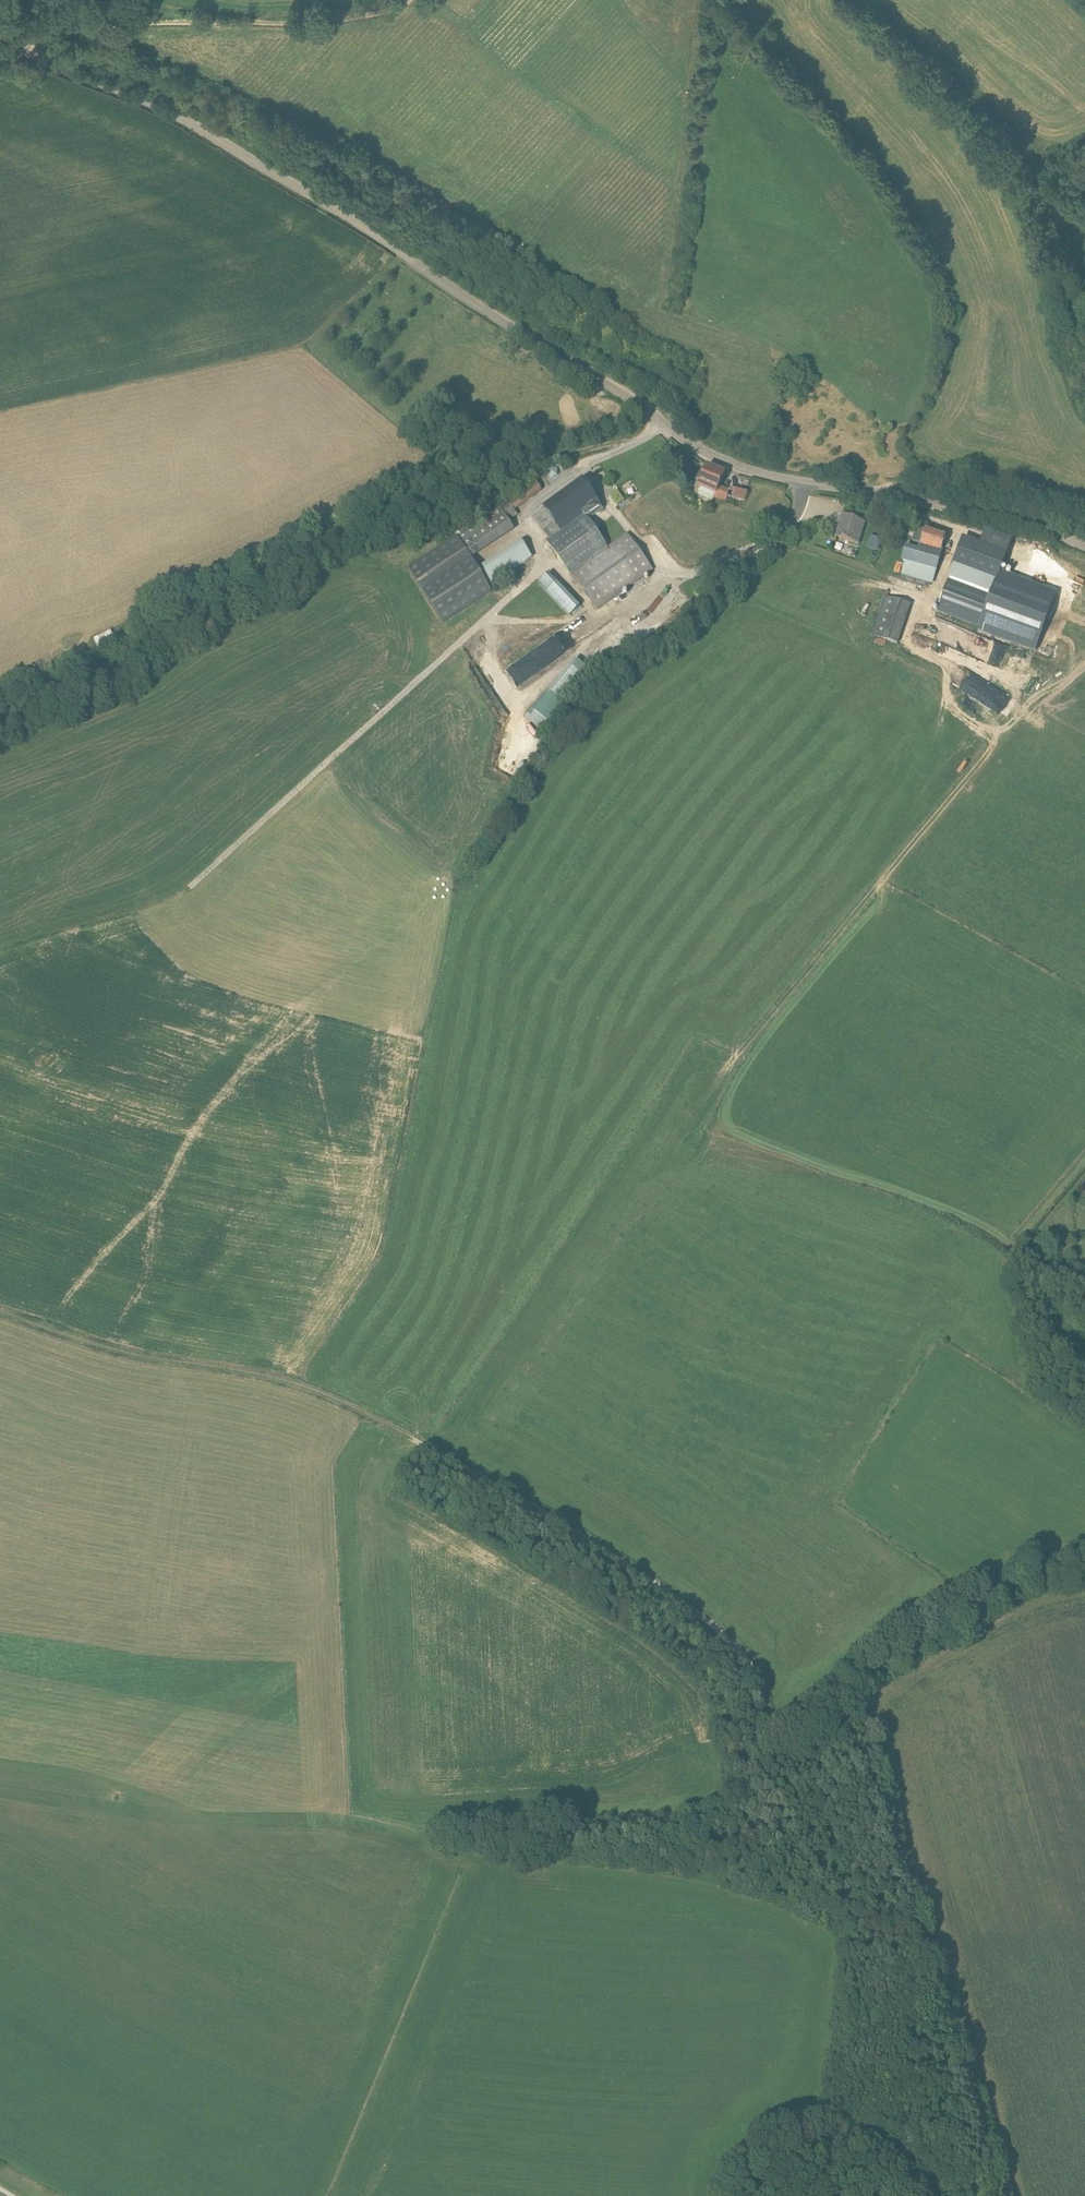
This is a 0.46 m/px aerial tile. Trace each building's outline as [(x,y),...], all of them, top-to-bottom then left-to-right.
[(443,452),(449,448),(445,441),(436,447),(453,471),(462,466),(452,452),(445,456),(443,452)] [(729,491),(719,487),(725,474),(707,466),(698,487),(715,494),(714,497),(725,502),(727,497),(745,501),(747,493),(730,489),(729,491)] [(581,494),(589,488),(583,480),(533,515),(549,538),(545,540),(570,575),(572,574),(597,610),(653,570),(628,534),(608,548),(588,519),(578,506),(585,500),(581,494)] [(531,497),(541,490),(536,482),(510,500),(498,507),(455,533),(457,536),(409,567),(443,622),(491,591),(488,586),(532,557),(522,541),(478,570),(471,558),(514,530),(508,521),(517,514),(514,510),(531,498),(531,497)] [(578,506),(588,519),(603,509),(589,488),(581,494),(585,500),(578,506)] [(835,537),(859,544),(866,523),(842,515),(835,537)] [(932,582),(946,537),(916,528),(912,541),(921,543),(915,564),(906,561),(902,573),(932,582)] [(879,551),(883,538),(871,535),(868,548),(879,551)] [(1003,556),(1000,565),(958,549),(936,610),(978,625),(977,628),(1034,649),(1054,594),(1013,579),(1020,562),(1003,556)] [(580,606),(548,573),(537,583),(569,616),(580,606)] [(884,596),(871,634),(898,643),(911,605),(884,596)] [(98,644),(115,636),(111,629),(95,637),(98,644)] [(574,657),(528,718),(544,730),(591,669),(574,657)]
